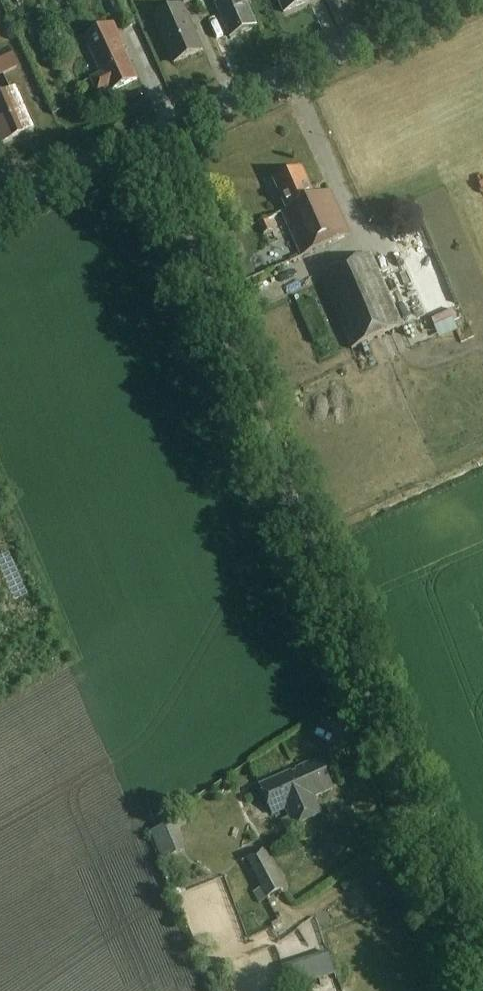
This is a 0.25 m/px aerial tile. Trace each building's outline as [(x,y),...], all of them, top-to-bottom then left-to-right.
[(175,61),(201,49),(181,5),(192,0),(174,0),(176,7),(155,16),(175,61)] [(230,37),(255,25),(244,0),(220,0),(214,2),(230,37)] [(285,12),(310,0),(280,0),(285,12)] [(93,77),(99,92),(110,87),(112,90),(139,78),(124,46),(127,45),(116,22),(93,33),(102,55),(97,57),(104,72),(93,77)] [(18,65),(6,45),(0,49),(0,75),(18,65)] [(4,140),(31,129),(13,90),(0,95),(0,131),(4,140)] [(283,215),(302,260),(353,238),(333,192),(320,198),(308,171),(293,178),(289,177),(282,179),(283,182),(279,184),(291,211),(283,215)] [(256,222),(262,235),(272,230),(266,217),(256,222)] [(147,228),(152,239),(158,236),(153,225),(147,228)] [(323,282),(353,352),(401,332),(370,261),(323,282)] [(287,808),(295,826),(322,814),(314,796),(333,787),(322,762),(316,765),(314,761),(260,785),(273,814),(287,808)] [(158,867),(173,863),(168,836),(152,840),(158,867)] [(244,858),(261,887),(251,892),(258,903),(286,887),(263,847),(244,858)] [(286,946),(286,967),(297,967),(297,946),(286,946)] [(271,964),(262,965),(260,956),(255,957),(260,990),(275,990),(271,964)] [(330,966),(298,970),(300,986),(332,983),(330,966)]
